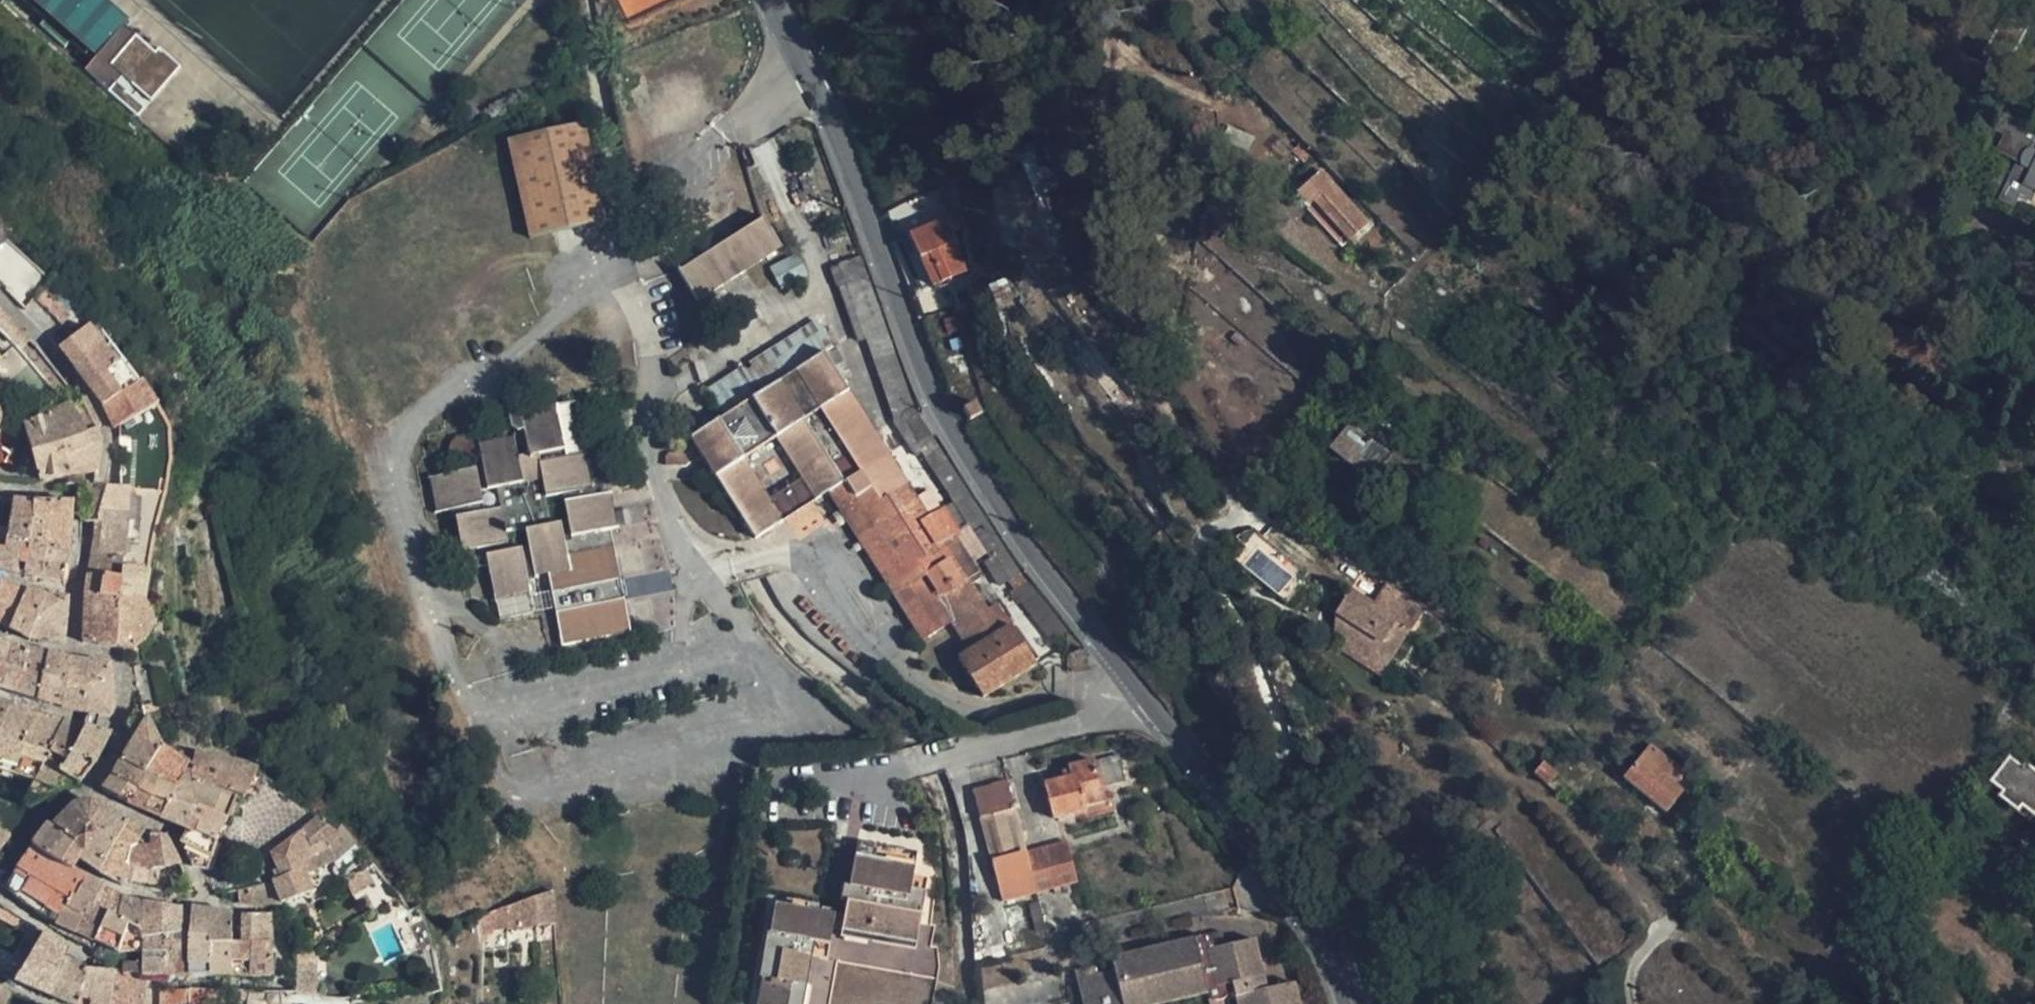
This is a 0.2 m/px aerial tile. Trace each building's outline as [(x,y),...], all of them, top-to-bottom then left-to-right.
[(140,115),(147,107),(153,100),(183,66),(161,46),(157,50),(149,43),(103,2),(105,0),(10,0),(140,115)] [(2034,156),(2034,130),(2003,114),(1995,130),(2005,135),(1996,152),(2019,163),(2020,168),(2015,166),(1999,201),(2013,208),(2019,194),(2031,201),(2034,193),(2022,185),(2034,156)] [(529,237),(604,220),(582,124),(508,140),(529,237)] [(1253,138),(1229,126),(1223,139),(1246,152),(1253,138)] [(2022,185),(2034,193),(2034,156),(2022,185)] [(1341,221),(1355,234),(1368,221),(1320,169),(1297,190),(1309,202),(1313,199),(1338,224),(1341,221)] [(919,201),(888,214),(897,232),(927,219),(919,201)] [(909,232),(933,285),(969,269),(960,250),(963,248),(955,231),(963,227),(956,211),(909,232)] [(697,300),(781,247),(763,218),(679,271),(697,300)] [(1350,238),(1355,234),(1341,221),(1338,224),(1350,238)] [(856,255),(845,226),(823,234),(833,263),(856,255)] [(780,290),(806,275),(795,255),(769,270),(780,290)] [(718,419),(690,437),(754,538),(829,491),(922,640),(951,622),(969,651),(958,657),(983,696),(1034,665),(1032,660),(1038,657),(1017,626),(1012,629),(1009,625),(1001,630),(987,608),(971,583),(979,577),(969,561),(987,552),(989,557),(984,560),(999,583),(1018,569),(913,408),(860,256),(831,268),(837,285),(839,285),(858,340),(866,339),(895,420),(893,421),(914,454),(919,451),(950,500),(938,508),(928,491),(915,497),(833,366),(824,352),(832,347),(815,322),(701,394),(718,419)] [(53,285),(35,304),(46,314),(64,296),(53,285)] [(12,343),(16,348),(20,353),(31,343),(0,310),(0,331),(12,343)] [(56,322),(62,330),(71,323),(64,315),(56,322)] [(74,371),(105,351),(90,331),(59,351),(72,367),(74,371)] [(832,347),(824,352),(833,366),(841,359),(833,346),(832,347)] [(103,410),(135,390),(105,351),(74,371),(103,410)] [(160,412),(143,386),(135,390),(103,410),(114,433),(160,412)] [(81,405),(76,399),(66,397),(61,401),(69,410),(81,405)] [(983,411),(976,401),(964,407),(971,419),(983,411)] [(549,581),(555,619),(560,644),(627,632),(621,603),(608,529),(615,528),(609,493),(590,496),(589,489),(586,467),(583,454),(563,458),(562,450),(563,450),(554,404),(509,413),(511,426),(519,431),(524,430),(524,437),(513,439),(479,445),(483,468),(475,470),(474,469),(431,478),(438,511),(454,508),(459,540),(464,567),(487,563),(497,617),(531,611),(525,575),(535,573),(538,578),(544,581),(549,581)] [(69,410),(25,427),(40,483),(59,481),(60,488),(88,486),(84,506),(81,524),(84,524),(85,507),(95,481),(101,448),(81,405),(69,410)] [(1372,481),(1392,456),(1350,424),(1330,448),(1372,481)] [(1412,470),(1392,456),(1372,481),(1392,496),(1412,470)] [(85,507),(84,524),(90,525),(96,525),(106,489),(107,483),(100,482),(95,481),(85,507)] [(106,489),(96,525),(88,577),(121,582),(122,573),(129,517),(130,490),(106,489)] [(33,503),(13,501),(8,531),(5,551),(28,555),(29,550),(33,503)] [(73,505),(33,503),(29,550),(69,558),(73,505)] [(0,529),(0,551),(5,551),(8,531),(0,529)] [(1254,535),(1235,558),(1277,594),(1296,571),(1254,535)] [(69,558),(29,550),(28,555),(24,579),(42,582),(45,566),(68,571),(69,558)] [(5,551),(0,551),(0,573),(23,579),(24,579),(28,555),(5,551)] [(67,587),(68,571),(45,566),(42,582),(67,587)] [(1020,570),(1006,578),(1013,587),(1025,579),(1020,570)] [(121,582),(88,577),(85,596),(147,607),(149,588),(151,576),(122,573),(121,582)] [(0,588),(0,628),(13,634),(24,594),(2,584),(0,588)] [(1373,604),(1350,589),(1335,614),(1349,622),(1337,641),(1341,643),(1369,662),(1374,654),(1389,662),(1411,629),(1424,608),(1386,584),(1373,604)] [(1039,603),(1044,599),(1037,591),(1033,595),(1039,603)] [(24,594),(13,634),(30,642),(31,640),(46,598),(24,594)] [(147,607),(85,596),(83,644),(135,655),(138,651),(144,646),(148,642),(151,639),(153,635),(155,628),(154,620),(151,613),(147,607)] [(46,598),(31,640),(64,645),(69,600),(46,598)] [(1066,628),(1044,599),(1039,603),(1028,611),(1051,640),(1066,628)] [(1009,625),(1014,621),(1001,600),(987,608),(1001,630),(1009,625)] [(1349,622),(1335,614),(1333,638),(1337,641),(1349,622)] [(1337,650),(1365,668),(1369,662),(1341,643),(1337,650)] [(3,644),(0,655),(0,693),(16,697),(30,652),(26,651),(3,644)] [(48,656),(30,652),(16,697),(38,704),(48,656)] [(1380,677),(1389,662),(1374,654),(1369,662),(1365,668),(1380,677)] [(70,662),(48,656),(38,704),(40,704),(63,711),(69,669),(70,662)] [(71,662),(70,662),(69,669),(89,672),(90,665),(71,662)] [(89,672),(69,669),(63,711),(64,711),(111,720),(113,688),(110,668),(90,665),(89,672)] [(9,709),(0,707),(0,737),(9,709)] [(15,777),(37,717),(9,709),(0,737),(0,772),(15,777)] [(148,718),(146,714),(135,715),(130,729),(138,734),(148,718)] [(15,777),(34,783),(62,723),(38,717),(37,717),(15,777)] [(148,718),(138,734),(123,759),(122,762),(145,776),(162,746),(148,718)] [(59,792),(73,783),(61,776),(84,729),(62,723),(34,783),(23,805),(32,809),(58,791),(59,792)] [(61,776),(73,783),(79,787),(94,765),(96,766),(111,734),(84,729),(61,776)] [(1666,812),(1684,789),(1693,779),(1650,745),(1642,756),(1624,778),(1666,812)] [(133,807),(162,820),(173,800),(189,766),(190,764),(162,746),(145,776),(122,762),(113,777),(114,777),(139,791),(128,804),(133,807)] [(190,764),(189,766),(192,781),(237,798),(244,801),(258,772),(241,765),(214,758),(203,756),(196,754),(190,764)] [(1094,761),(1101,785),(1114,780),(1108,757),(1094,761)] [(2034,813),(2034,771),(2023,762),(2020,766),(2009,757),(1990,781),(2001,791),(1998,796),(2017,812),(2022,806),(2033,815),(2034,813)] [(1070,776),(1064,777),(1043,783),(1053,819),(1083,811),(1085,818),(1114,811),(1110,798),(1104,799),(1101,785),(1094,761),(1094,760),(1068,767),(1069,770),(1070,776)] [(1558,776),(1544,763),(1535,773),(1548,786),(1558,776)] [(173,800),(162,820),(189,830),(181,844),(192,867),(199,868),(208,871),(217,844),(228,821),(196,806),(192,781),(189,766),(173,800)] [(114,777),(113,777),(109,775),(99,787),(99,789),(100,791),(102,792),(114,777)] [(1557,794),(1559,793),(1567,785),(1558,776),(1548,786),(1557,794)] [(102,792),(128,804),(139,791),(114,777),(102,792)] [(196,806),(228,821),(228,820),(237,798),(192,781),(196,806)] [(1007,783),(973,792),(990,855),(1002,901),(1079,880),(1068,841),(1025,851),(1007,783)] [(53,826),(77,847),(103,807),(96,803),(90,802),(81,803),(74,805),(73,806),(72,806),(53,826)] [(74,871),(80,862),(85,854),(77,847),(53,826),(72,806),(73,806),(69,803),(48,825),(33,845),(56,860),(74,871)] [(80,862),(99,875),(113,848),(129,822),(103,807),(77,847),(85,854),(80,862)] [(0,812),(0,832),(11,835),(20,821),(0,812)] [(337,837),(317,821),(298,837),(271,856),(281,879),(274,883),(274,885),(250,892),(253,904),(279,904),(282,903),(284,902),(313,892),(307,876),(339,863),(353,844),(349,841),(339,834),(337,837)] [(99,875),(124,888),(130,867),(139,868),(151,870),(174,868),(181,865),(167,837),(151,836),(152,848),(140,841),(145,832),(129,822),(113,848),(99,875)] [(11,835),(0,832),(0,851),(11,835)] [(56,860),(33,845),(17,867),(33,876),(55,890),(70,899),(73,894),(77,896),(87,878),(74,871),(56,860)] [(855,857),(841,930),(915,944),(921,915),(905,912),(913,868),(855,857)] [(33,876),(17,867),(17,869),(4,889),(18,900),(33,876)] [(130,867),(124,888),(134,890),(139,868),(130,867)] [(33,876),(18,900),(40,915),(55,890),(33,876)] [(88,878),(87,878),(77,896),(73,894),(70,899),(56,924),(77,933),(77,934),(91,906),(95,908),(104,888),(88,878)] [(123,897),(104,888),(95,908),(91,906),(77,934),(95,942),(119,954),(142,953),(142,940),(142,902),(123,897)] [(55,890),(40,915),(56,924),(70,899),(55,890)] [(543,894),(504,907),(506,929),(554,925),(553,891),(543,894)] [(142,902),(142,940),(167,936),(182,934),(182,909),(142,902)] [(814,941),(829,944),(834,914),(775,903),(756,1003),(803,1003),(814,941)] [(182,909),(182,934),(189,933),(191,909),(182,909)] [(231,916),(191,909),(189,933),(188,976),(189,976),(210,976),(210,946),(232,945),(231,916)] [(241,917),(241,944),(251,944),(272,943),(272,942),(270,918),(241,917)] [(16,982),(52,997),(64,958),(67,949),(44,933),(16,982)] [(182,934),(167,936),(167,976),(188,976),(189,933),(182,934)] [(142,940),(142,953),(142,964),(124,962),(124,972),(124,974),(145,976),(146,976),(167,976),(167,936),(142,940)] [(1203,937),(1195,939),(1208,994),(1210,998),(1216,1001),(1222,1000),(1226,996),(1228,991),(1227,984),(1215,987),(1207,952),(1236,944),(1234,937),(1205,944),(1203,937)] [(1208,994),(1195,939),(1112,959),(1116,976),(1097,980),(1096,976),(1078,980),(1083,1003),(1166,1003),(1208,994)] [(1207,952),(1215,987),(1227,984),(1235,982),(1239,997),(1235,998),(1236,1003),(1300,1003),(1295,984),(1266,990),(1253,940),(1236,944),(1207,952)] [(251,944),(248,977),(249,977),(274,977),(272,943),(251,944)] [(241,944),(232,945),(210,946),(210,976),(226,976),(248,977),(251,944),(241,944)] [(87,968),(64,958),(52,997),(70,1003),(79,1003),(87,968)] [(115,971),(87,968),(79,1003),(111,1003),(115,971)] [(124,972),(115,971),(111,1003),(146,1003),(145,976),(124,974),(124,972)] [(12,993),(0,988),(0,1003),(8,1003),(12,993)] [(190,988),(160,989),(159,1003),(189,1003),(190,988)] [(220,989),(190,988),(189,1003),(207,1003),(208,1002),(218,1003),(220,989)] [(281,991),(255,991),(241,990),(241,1001),(267,1001),(267,1003),(281,1003),(281,991)]
